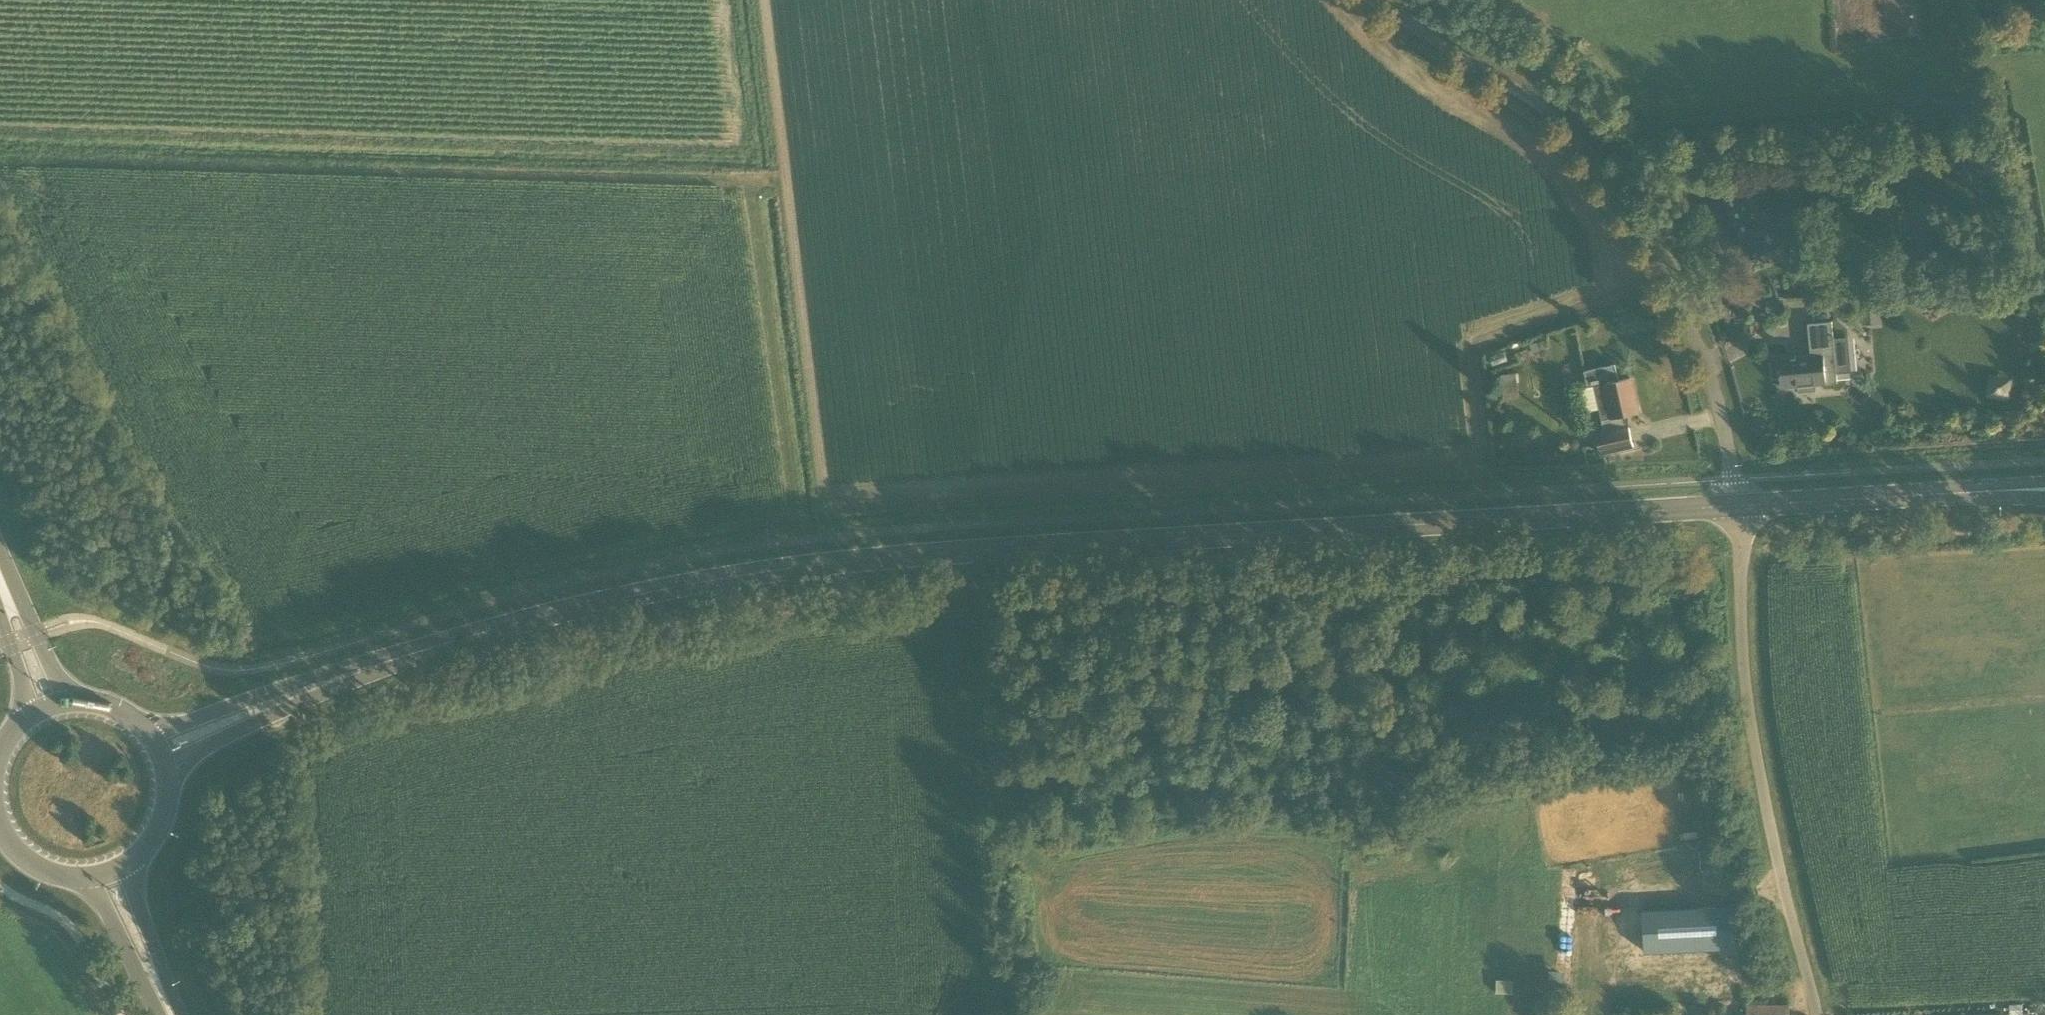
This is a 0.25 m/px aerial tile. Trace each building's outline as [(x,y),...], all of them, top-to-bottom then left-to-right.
[(1862,324),(1881,322),(1879,307),(1860,309),(1862,324)] [(1837,382),(1836,374),(1836,373),(1850,372),(1847,337),(1832,339),(1831,321),(1807,323),(1810,355),(1778,358),(1778,360),(1772,360),(1774,376),(1780,376),(1781,387),(1797,386),(1797,393),(1816,391),(1815,384),(1837,382)] [(1625,427),(1622,416),(1639,412),(1631,377),(1619,380),(1615,364),(1584,371),(1588,387),(1594,385),(1605,432),(1596,434),(1600,453),(1633,446),(1629,426),(1625,427)] [(1516,373),(1501,375),(1502,386),(1518,384),(1516,373)] [(1986,396),(2010,397),(2011,377),(1986,377),(1986,396)] [(1735,906),(1643,909),(1644,949),(1736,946),(1735,906)] [(1696,961),(1697,995),(1733,994),(1732,960),(1696,961)] [(1790,1004),(1746,1005),(1746,1014),(1790,1014),(1790,1004)]
